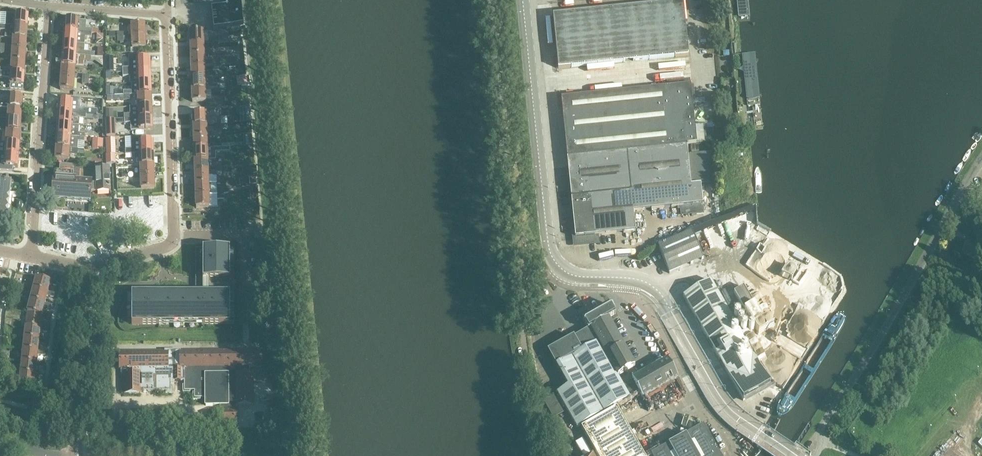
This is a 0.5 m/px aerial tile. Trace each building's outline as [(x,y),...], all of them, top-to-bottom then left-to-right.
[(241,0),(225,0),(226,6),(212,7),(215,29),(244,25),(241,0)] [(738,20),(748,19),(746,0),(736,0),(738,20)] [(552,16),(557,61),(557,69),(688,56),(682,3),(552,16)] [(28,27),(28,15),(15,14),(14,26),(28,27)] [(78,32),(78,20),(65,19),(64,31),(78,32)] [(145,36),(145,24),(131,24),(132,36),(145,36)] [(28,27),(14,26),(6,25),(6,26),(0,25),(0,30),(6,30),(5,37),(13,38),(27,39),(28,27)] [(77,44),(78,32),(64,31),(63,43),(77,44)] [(204,43),(203,31),(190,31),(190,43),(204,43)] [(146,48),(145,36),(132,36),(132,48),(146,48)] [(26,50),(27,39),(13,38),(13,49),(26,50)] [(84,52),(85,44),(77,44),(63,43),(63,55),(76,55),(84,56),(90,57),(90,56),(91,52),(84,52)] [(204,55),(204,43),(190,43),(191,55),(204,55)] [(25,62),(26,50),(13,49),(12,61),(25,62)] [(760,104),(754,52),(742,54),(747,105),(760,104)] [(75,67),(76,55),(63,55),(62,66),(75,67)] [(219,66),(219,61),(204,62),(204,55),(191,55),(191,67),(205,66),(213,66),(219,66)] [(151,71),(150,59),(137,60),(137,67),(129,67),(129,68),(119,68),(119,72),(151,71)] [(24,74),(25,62),(12,61),(11,73),(24,74)] [(74,79),(75,67),(62,66),(61,78),(74,79)] [(205,78),(205,66),(191,67),(192,78),(205,78)] [(151,83),(151,71),(119,72),(107,73),(107,77),(137,76),(138,83),(151,83)] [(24,74),(11,73),(3,72),(0,72),(0,76),(11,77),(10,85),(23,86),(24,74)] [(74,91),(74,79),(61,78),(60,90),(74,91)] [(213,85),(213,78),(205,78),(192,78),(192,90),(205,90),(213,89),(220,89),(220,85),(213,85)] [(561,98),(567,159),(575,244),(595,242),(594,236),(635,232),(633,212),(682,207),(683,213),(702,211),(700,185),(690,186),(684,126),(694,125),(689,80),(666,82),(667,87),(561,98)] [(151,94),(151,83),(138,83),(138,91),(114,91),(114,96),(130,95),(138,95),(151,94)] [(206,102),(205,90),(192,90),(192,102),(206,102)] [(152,106),(151,94),(138,95),(138,107),(152,106)] [(23,97),(9,96),(9,102),(0,102),(0,107),(22,109),(23,97)] [(80,110),(81,102),(59,101),(59,113),(72,114),(80,114),(86,115),(87,110),(80,110)] [(152,118),(152,106),(138,107),(139,118),(152,118)] [(22,109),(0,107),(0,112),(8,113),(8,120),(21,121),(22,109)] [(71,125),(72,114),(59,113),(58,124),(71,125)] [(221,124),(221,120),(207,121),(206,113),(193,113),(193,125),(207,125),(215,125),(221,124)] [(152,130),(152,118),(139,118),(139,130),(152,130)] [(20,132),(21,121),(8,120),(7,131),(20,132)] [(79,133),(79,126),(71,125),(58,124),(57,136),(70,137),(85,138),(85,134),(79,133)] [(207,137),(207,125),(193,125),(194,137),(207,137)] [(19,144),(20,132),(7,131),(6,143),(19,144)] [(78,149),(78,141),(85,142),(85,138),(70,137),(57,136),(56,148),(70,149),(78,149)] [(222,148),(222,144),(207,144),(207,137),(194,137),(194,149),(222,148)] [(153,153),(153,141),(140,142),(140,143),(140,154),(153,153)] [(19,156),(19,144),(6,143),(5,155),(19,156)] [(69,160),(70,149),(56,148),(55,160),(69,160)] [(208,160),(208,153),(222,152),(222,148),(194,149),(195,160),(208,160)] [(154,165),(153,153),(140,154),(140,165),(154,165)] [(18,168),(19,156),(5,155),(4,167),(18,168)] [(208,172),(208,160),(195,160),(195,172),(208,172)] [(154,177),(154,165),(140,165),(141,173),(126,173),(122,173),(122,178),(123,178),(141,177),(154,177)] [(110,191),(109,168),(109,167),(95,168),(96,184),(92,184),(92,182),(73,181),(54,180),(52,199),(51,201),(52,201),(54,202),(55,202),(56,203),(58,203),(60,203),(61,203),(63,202),(65,202),(65,201),(91,203),(91,197),(91,191),(96,191),(96,192),(110,191)] [(74,171),(60,170),(54,170),(54,180),(73,181),(74,171)] [(209,183),(208,176),(208,172),(195,172),(195,184),(209,183)] [(154,189),(154,177),(141,177),(123,178),(123,182),(138,182),(141,182),(141,189),(154,189)] [(10,196),(11,180),(9,180),(9,179),(8,179),(8,180),(0,179),(0,227),(6,228),(10,196)] [(209,195),(209,183),(195,184),(196,195),(209,195)] [(210,207),(209,195),(196,195),(196,207),(210,207)] [(724,249),(721,241),(755,227),(747,209),(714,223),(658,246),(669,273),(724,249)] [(970,243),(963,254),(979,263),(981,258),(981,250),(970,242),(970,243)] [(230,279),(230,264),(230,249),(230,248),(213,248),(210,248),(203,248),(203,250),(203,264),(203,279),(203,297),(159,297),(159,293),(132,293),(132,297),(132,306),(132,309),(132,312),(132,321),(132,324),(159,324),(159,321),(173,321),(188,321),(203,321),(202,324),(230,324),(230,309),(230,279)] [(974,271),(970,277),(980,283),(981,281),(981,276),(974,271)] [(48,292),(50,284),(51,281),(36,277),(33,289),(48,293),(48,292)] [(683,297),(714,350),(743,401),(770,385),(710,281),(683,297)] [(45,303),(47,296),(48,293),(33,289),(30,300),(45,304),(45,303)] [(762,330),(744,295),(734,300),(752,335),(762,330)] [(42,316),(44,307),(45,304),(30,300),(27,312),(42,316)] [(615,315),(610,305),(582,320),(587,329),(548,351),(567,386),(556,392),(575,428),(629,399),(617,377),(635,367),(608,319),(615,315)] [(40,327),(42,316),(27,312),(24,311),(24,313),(27,314),(26,327),(40,328),(40,327)] [(770,315),(763,319),(767,327),(774,323),(770,315)] [(39,339),(40,332),(40,328),(26,327),(24,338),(39,340),(39,339)] [(38,351),(39,343),(39,340),(24,338),(23,350),(38,352),(38,351)] [(37,362),(38,355),(38,352),(23,350),(22,362),(37,363),(37,362)] [(187,374),(187,368),(180,368),(180,351),(180,350),(165,350),(165,352),(119,353),(120,369),(125,369),(125,377),(122,377),(122,389),(125,389),(125,394),(141,394),(141,391),(166,391),(166,393),(173,393),(173,386),(171,386),(171,381),(185,381),(185,374),(187,374)] [(253,405),(253,374),(249,374),(249,367),(261,367),(261,351),(180,351),(180,368),(187,367),(187,368),(187,374),(185,374),(185,385),(183,385),(183,392),(190,392),(190,390),(195,390),(195,393),(193,393),(193,399),(200,399),(200,398),(205,398),(205,405),(220,405),(220,410),(215,410),(215,426),(238,425),(238,409),(237,409),(237,405),(253,405)] [(667,361),(632,380),(642,399),(677,380),(667,361)] [(35,374),(36,366),(37,363),(22,362),(20,373),(35,375),(35,374)] [(34,387),(35,378),(35,375),(20,373),(19,385),(34,387)] [(616,408),(581,428),(597,455),(643,455),(616,408)] [(703,425),(650,455),(651,455),(720,455),(703,425)] [(582,440),(575,443),(582,455),(591,455),(582,440)]
